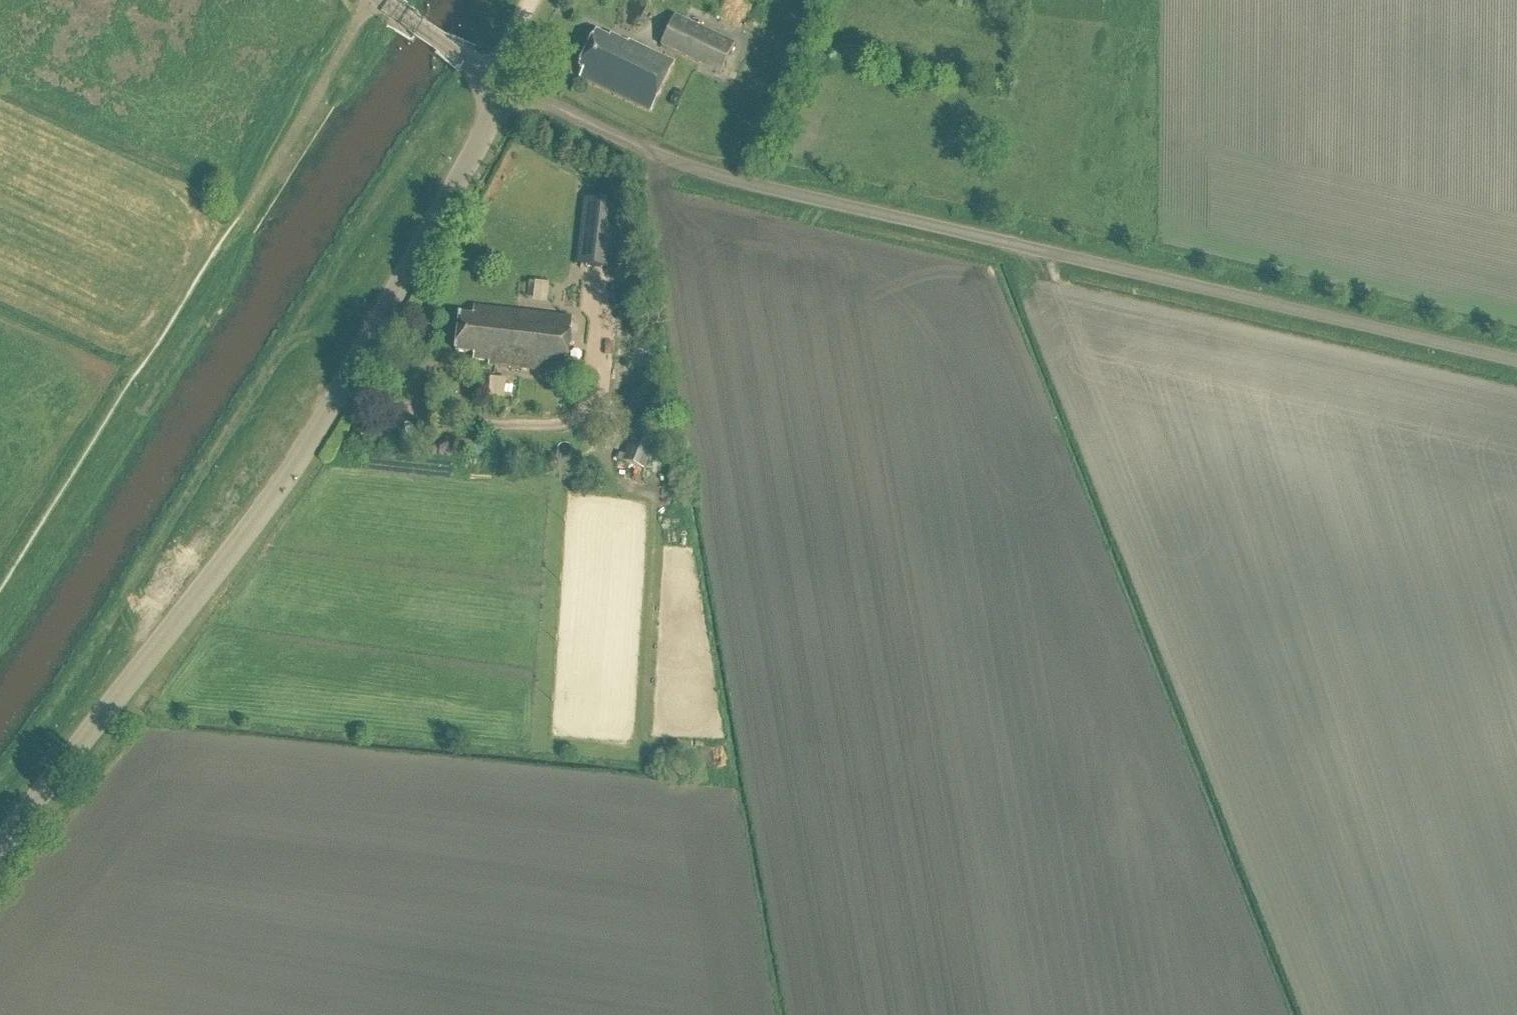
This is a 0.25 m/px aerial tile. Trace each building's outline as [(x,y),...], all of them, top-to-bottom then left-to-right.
[(673,16),(658,48),(717,76),(732,45),(673,16)] [(593,36),(578,68),(608,83),(603,92),(650,115),(673,66),(628,44),(624,51),(593,36)] [(585,201),(578,266),(610,270),(617,205),(585,201)] [(493,368),(566,377),(572,320),(475,309),(473,320),(459,318),(454,354),(471,356),(470,361),(493,364),(493,368)] [(623,465),(643,472),(657,433),(637,426),(623,465)]
